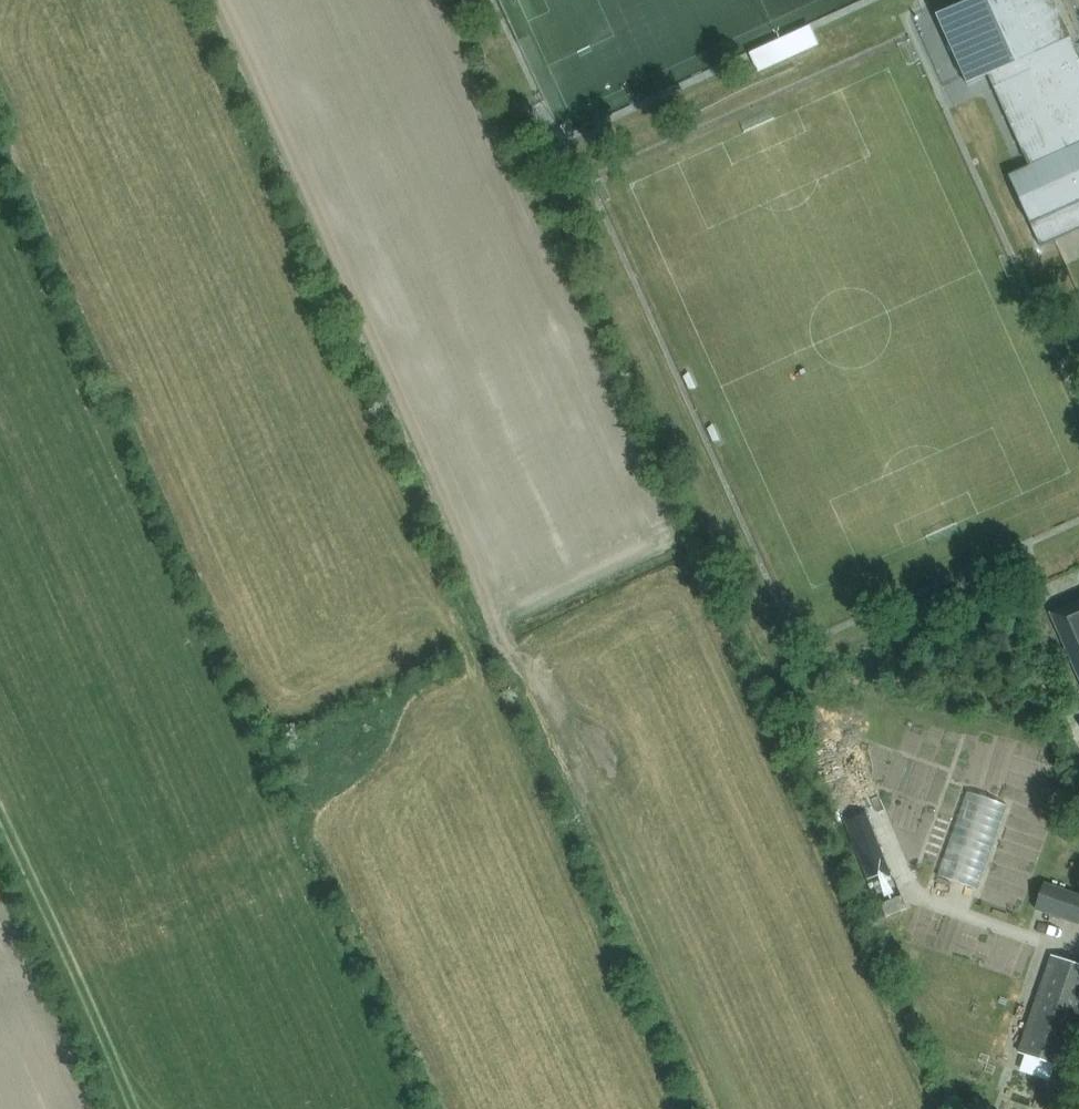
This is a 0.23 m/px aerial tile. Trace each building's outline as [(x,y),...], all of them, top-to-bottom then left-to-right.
[(937,17),(967,85),(988,76),(1029,167),(1008,176),(1040,247),(1078,229),(1078,59),(1075,61),(1066,41),(1072,38),(1070,33),(1032,50),(1010,2),(1014,0),(974,0),(937,17)] [(1010,2),(1032,50),(1070,33),(1055,0),(1014,0),(1010,2)] [(1052,612),(1078,675),(1078,599),(1052,612)] [(813,762),(857,745),(849,724),(805,741),(813,762)] [(966,791),(937,875),(977,889),(1006,805),(966,791)] [(868,876),(884,874),(881,851),(865,853),(868,876)] [(1044,883),(1035,909),(1078,924),(1078,920),(1078,895),(1044,883)] [(885,916),(906,907),(901,895),(880,903),(885,916)] [(1052,955),(1018,1052),(1068,1069),(1078,1037),(1078,965),(1052,955)] [(1042,1108),(1044,1108),(1057,1108),(1062,1096),(1048,1091),(1042,1108)]
